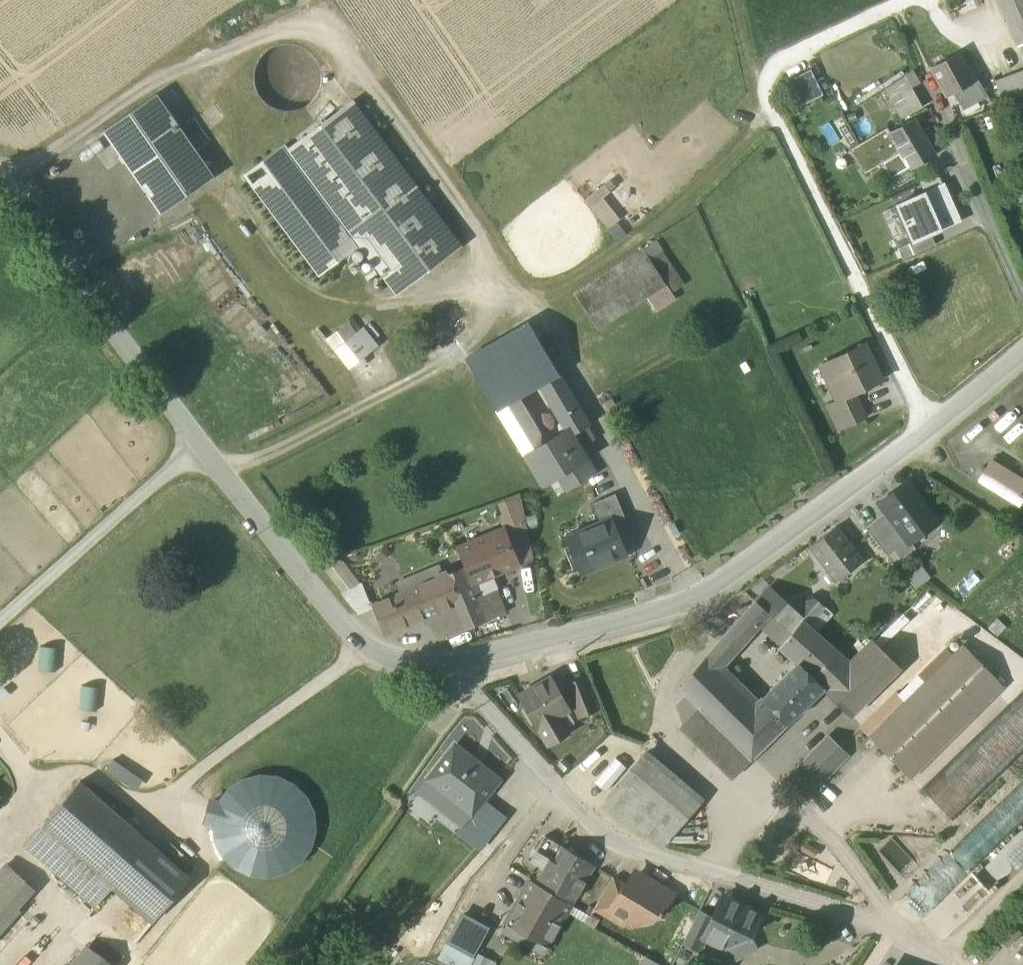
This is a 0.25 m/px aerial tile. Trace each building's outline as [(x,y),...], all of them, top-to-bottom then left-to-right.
[(1016,45),(1022,42),(1022,0),(996,0),(1016,45)] [(295,112),(306,108),(315,100),(320,90),(323,79),(321,68),(316,58),(308,50),(297,45),(286,44),(275,46),(265,52),(258,61),(254,72),(253,83),(257,94),(264,103),(273,110),(284,113),(295,112)] [(932,67),(946,96),(950,94),(973,82),(959,53),(932,67)] [(995,107),(1013,100),(999,75),(991,63),(973,72),(995,107)] [(999,75),(1013,100),(1022,96),(1022,66),(999,75)] [(916,68),(898,80),(902,87),(906,92),(913,88),(920,83),(924,81),(916,68)] [(811,70),(790,80),(802,105),(823,94),(811,70)] [(896,91),(902,87),(898,80),(894,83),(895,85),(893,86),(896,91)] [(950,94),(956,106),(979,95),(973,82),(950,94)] [(895,85),(894,83),(884,89),(901,120),(923,107),(913,88),(906,92),(902,87),(896,91),(893,86),(895,85)] [(103,130),(161,214),(214,177),(156,93),(103,130)] [(360,244),(397,293),(460,246),(352,101),(289,149),(285,144),(245,174),(320,274),(360,244)] [(891,134),(894,139),(910,165),(912,168),(936,154),(915,119),(892,133),(891,134)] [(853,149),(860,160),(894,139),(891,134),(892,133),(889,127),(853,149)] [(908,166),(910,165),(894,139),(860,160),(867,172),(884,163),(892,176),(908,166)] [(908,166),(892,176),(898,186),(914,176),(908,166)] [(896,205),(912,242),(931,234),(959,221),(943,184),(896,205)] [(585,199),(608,228),(618,220),(595,192),(585,199)] [(912,242),(896,205),(881,212),(898,248),(912,242)] [(898,248),(902,259),(936,244),(931,234),(912,242),(898,248)] [(655,241),(643,249),(665,283),(672,293),(684,284),(655,241)] [(646,295),(665,283),(643,249),(575,293),(597,327),(646,295)] [(646,295),(656,310),(675,298),(672,293),(665,283),(646,295)] [(549,379),(551,383),(561,377),(557,370),(556,371),(528,322),(467,356),(468,357),(466,357),(497,409),(516,397),(513,391),(545,373),(549,379)] [(327,341),(349,369),(378,346),(363,327),(356,332),(349,323),(327,341)] [(837,400),(838,402),(854,394),(866,389),(874,385),(873,383),(881,379),(865,345),(828,362),(836,379),(829,382),(837,400)] [(513,391),(516,397),(536,386),(534,382),(538,380),(540,385),(542,388),(551,383),(549,379),(545,373),(513,391)] [(569,391),(561,377),(551,383),(542,388),(550,402),(569,391)] [(525,455),(543,485),(586,457),(579,447),(594,439),(586,425),(588,424),(569,391),(550,402),(566,429),(541,445),(525,455)] [(828,405),(840,430),(865,418),(854,394),(838,402),(837,400),(828,405)] [(539,435),(516,397),(497,409),(504,420),(522,451),(538,441),(539,435)] [(525,455),(541,445),(538,441),(522,451),(525,455)] [(558,476),(567,490),(595,473),(586,458),(558,476)] [(1019,494),(1022,487),(1022,480),(992,461),(985,472),(1019,494)] [(886,511),(909,542),(910,541),(936,521),(907,482),(879,503),(886,511)] [(592,503),(601,525),(612,520),(613,521),(624,517),(615,493),(592,503)] [(515,527),(526,523),(520,494),(504,499),(515,527)] [(499,520),(503,529),(504,531),(515,527),(504,499),(496,502),(502,514),(499,520)] [(896,548),(903,558),(915,548),(910,541),(909,542),(886,511),(865,527),(886,556),(896,548)] [(566,539),(580,574),(627,554),(613,521),(612,520),(601,525),(566,539)] [(504,531),(517,564),(533,557),(526,523),(515,527),(504,531)] [(811,545),(836,579),(860,562),(835,528),(811,545)] [(457,548),(464,566),(471,583),(491,575),(518,564),(517,564),(504,531),(503,529),(457,548)] [(342,592),(360,583),(340,558),(337,557),(319,563),(342,592)] [(930,576),(919,561),(904,573),(915,588),(930,576)] [(399,581),(403,592),(412,588),(439,577),(434,566),(399,581)] [(439,577),(412,588),(424,617),(432,618),(432,619),(438,616),(441,613),(477,597),(471,583),(464,566),(464,567),(439,577)] [(477,597),(486,620),(506,612),(491,575),(471,583),(477,597)] [(342,592),(358,612),(370,607),(360,583),(342,592)] [(768,612),(791,632),(802,619),(804,620),(805,619),(770,587),(756,602),(768,612)] [(386,633),(424,617),(412,588),(403,592),(374,604),(386,633)] [(798,612),(810,623),(826,605),(828,603),(817,592),(798,612)] [(432,619),(441,640),(486,620),(477,597),(441,613),(438,616),(432,619)] [(738,622),(749,633),(768,612),(756,602),(738,622)] [(826,605),(810,623),(818,630),(833,613),(826,605)] [(902,611),(872,639),(879,646),(908,618),(902,611)] [(798,662),(823,687),(850,661),(804,620),(802,619),(791,632),(780,646),(797,663),(798,662)] [(749,633),(738,622),(722,639),(734,650),(749,633)] [(679,687),(687,695),(751,759),(787,723),(762,698),(753,706),(716,669),(721,666),(735,651),(734,650),(722,639),(679,687)] [(872,639),(850,661),(823,687),(821,689),(850,717),(901,668),(879,646),(872,639)] [(945,643),(897,690),(907,700),(954,653),(945,643)] [(870,736),(911,778),(1003,686),(962,645),(954,653),(907,700),(870,736)] [(762,698),(787,723),(821,689),(823,687),(798,662),(797,663),(762,698)] [(519,694),(548,744),(563,735),(554,719),(569,710),(549,676),(519,694)] [(564,684),(578,718),(599,710),(585,676),(564,684)] [(859,725),(870,736),(907,700),(897,690),(896,689),(859,725)] [(953,820),(1022,752),(1022,691),(922,789),(953,820)] [(733,776),(751,759),(687,695),(677,708),(683,727),(733,776)] [(829,736),(819,746),(838,764),(848,754),(829,736)] [(470,815),(471,816),(484,800),(500,780),(455,745),(430,776),(426,780),(449,798),(470,815)] [(787,780),(806,799),(838,764),(819,746),(787,780)] [(702,798),(647,752),(602,806),(629,829),(660,847),(702,798)] [(617,755),(595,778),(608,791),(630,768),(617,755)] [(113,757),(106,768),(136,788),(143,777),(113,757)] [(298,860),(308,846),(312,829),(311,813),(303,798),(292,786),(277,779),(260,778),(244,782),(230,792),(221,805),(210,802),(205,819),(216,822),(217,838),(225,853),(237,865),(251,872),(268,874),(285,869),(298,860)] [(470,815),(426,780),(416,793),(460,827),(462,824),(470,815)] [(80,781),(45,821),(116,883),(155,917),(190,877),(188,875),(188,876),(179,868),(161,852),(81,783),(82,782),(80,781)] [(462,824),(486,843),(506,817),(484,800),(471,816),(470,815),(462,824)] [(95,907),(116,883),(45,821),(24,845),(95,907)] [(462,824),(460,827),(456,832),(479,851),(486,843),(462,824)] [(533,858),(546,866),(549,861),(553,864),(561,849),(562,848),(545,837),(533,858)] [(169,843),(161,852),(179,868),(187,859),(169,843)] [(561,849),(553,864),(585,883),(594,868),(561,849)] [(825,879),(830,866),(798,855),(793,868),(825,879)] [(572,904),(585,883),(553,864),(549,861),(546,866),(536,883),(572,904)] [(0,871),(0,898),(7,904),(26,883),(6,864),(0,871)] [(963,875),(922,919),(943,938),(983,894),(963,875)] [(595,906),(609,915),(627,886),(613,877),(595,906)] [(609,915),(623,923),(629,913),(641,920),(652,917),(655,913),(660,916),(673,895),(655,884),(656,883),(647,878),(635,881),(631,878),(627,886),(609,915)] [(560,926),(572,904),(536,883),(531,879),(518,902),(560,926)] [(26,883),(7,904),(0,912),(0,928),(34,890),(26,883)] [(704,939),(723,948),(752,932),(761,914),(732,899),(724,895),(721,901),(713,916),(702,938),(704,939)] [(550,944),(560,926),(518,902),(508,919),(550,944)] [(497,923),(467,906),(440,953),(461,964),(473,964),(480,953),(497,923)] [(684,942),(699,949),(704,939),(702,938),(713,916),(700,910),(684,942)] [(550,944),(508,919),(505,923),(547,948),(550,944)] [(999,938),(1006,946),(1021,932),(1013,924),(999,938)] [(86,946),(70,964),(109,964),(86,946)] [(480,953),(473,964),(496,964),(497,963),(480,953)] [(645,956),(640,964),(661,964),(645,956)]
